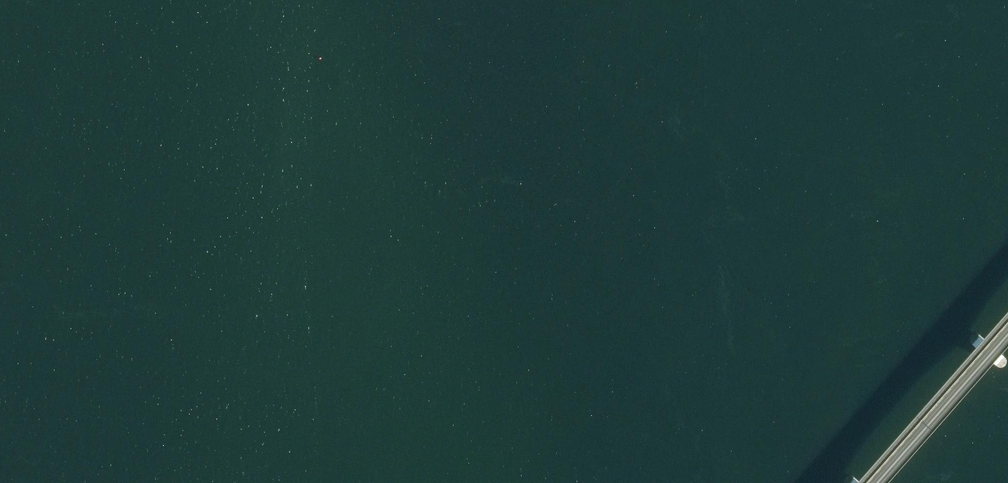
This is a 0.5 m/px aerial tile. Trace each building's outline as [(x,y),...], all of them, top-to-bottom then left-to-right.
[(980,334),(977,333),(975,333),(973,333),(971,335),(970,337),(969,339),(970,342),(971,344),(998,368),(1000,369),(1003,369),(1005,369),(1007,367),(1007,365),(1007,361),(1007,360),(1006,359),(980,334)]
